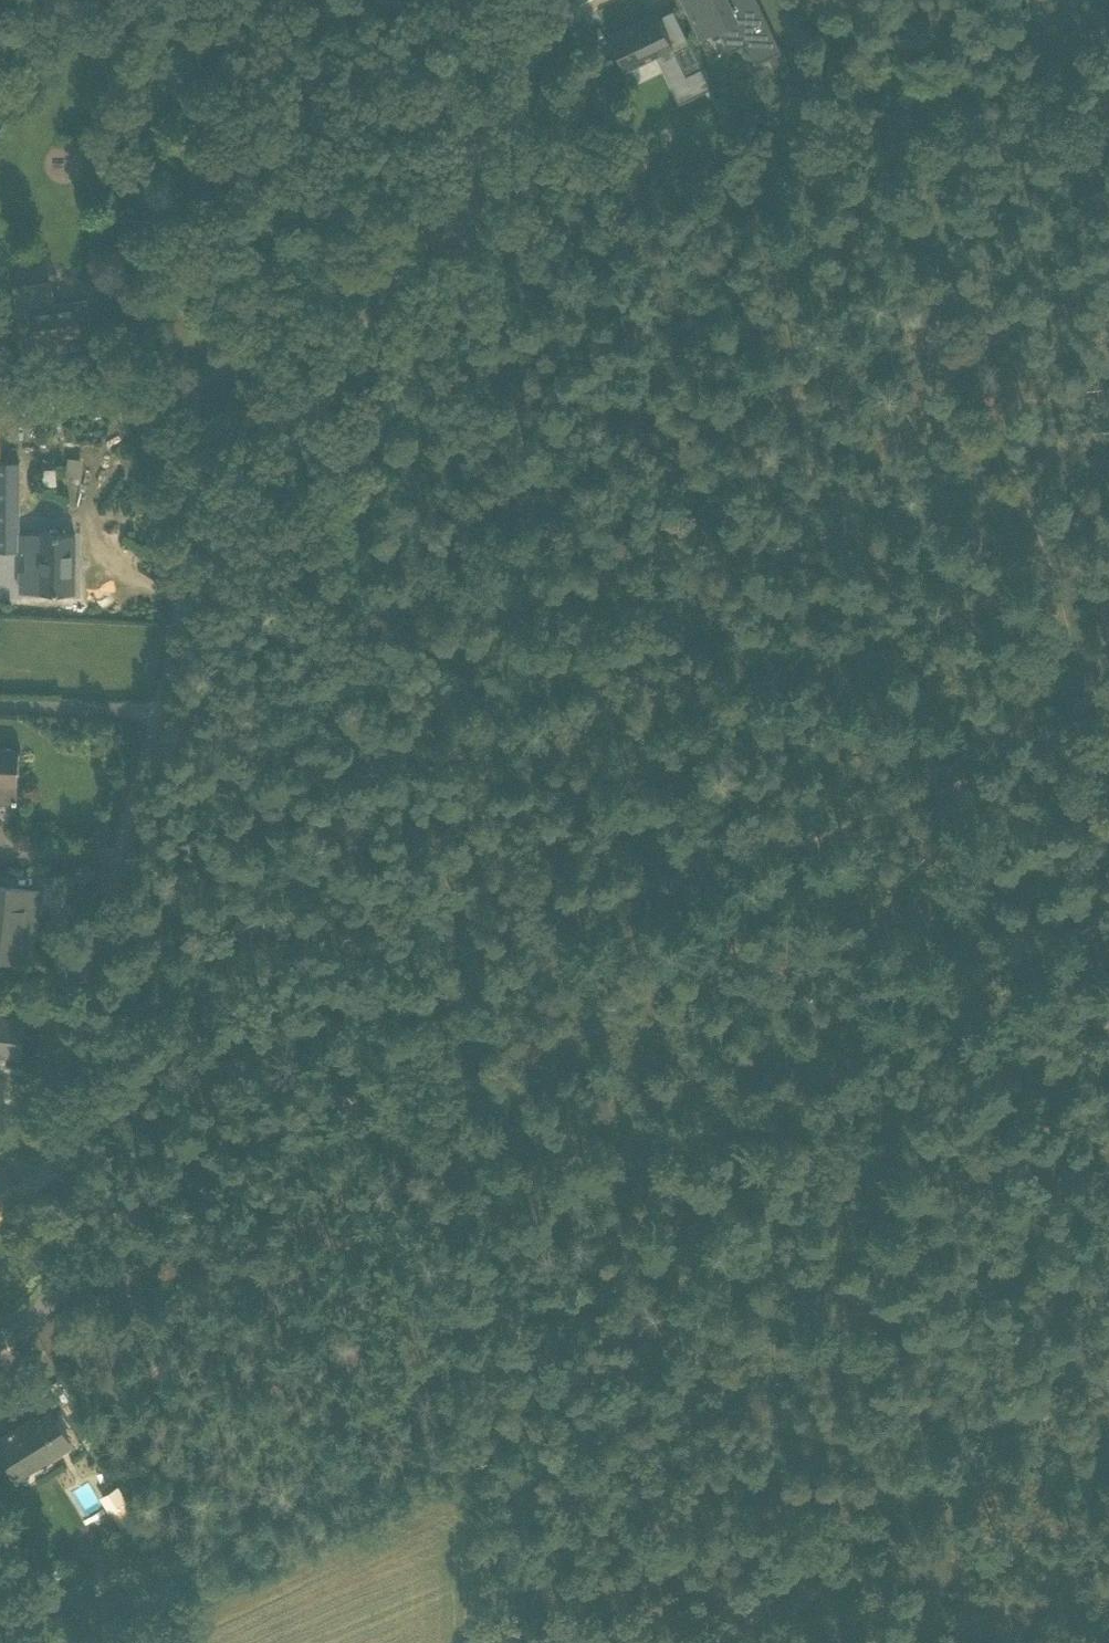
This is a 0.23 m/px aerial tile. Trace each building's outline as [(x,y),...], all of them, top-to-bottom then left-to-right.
[(701,36),(734,20),(755,63),(781,51),(757,0),(684,0),(701,36)] [(657,13),(609,36),(625,70),(673,47),(657,13)] [(701,68),(690,44),(674,52),(686,75),(701,68)] [(19,548),(25,548),(25,540),(19,540),(19,463),(0,463),(0,548),(19,548)] [(19,592),(60,593),(73,593),(74,534),(61,533),(25,533),(25,540),(25,548),(25,569),(19,569),(19,592)] [(17,803),(19,749),(0,748),(0,802),(17,803)] [(8,957),(30,960),(33,940),(28,940),(34,890),(12,887),(0,886),(0,956),(8,957)] [(1,1019),(0,1019),(0,1056),(19,1058),(23,1021),(1,1019)] [(0,1127),(0,1154),(13,1144),(0,1127)] [(132,1266),(147,1269),(151,1254),(136,1250),(132,1266)] [(0,1441),(0,1450),(7,1462),(12,1471),(18,1480),(74,1445),(67,1433),(56,1414),(26,1431),(24,1427),(0,1441)]
